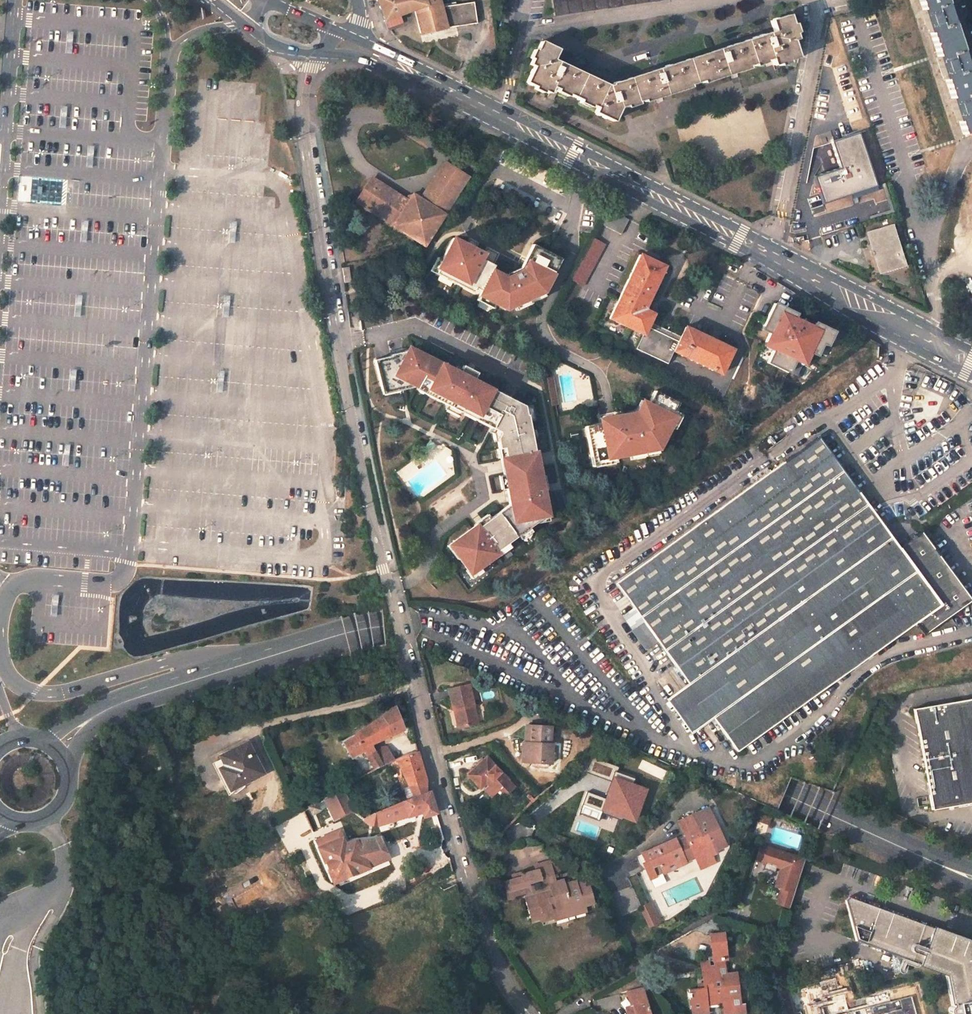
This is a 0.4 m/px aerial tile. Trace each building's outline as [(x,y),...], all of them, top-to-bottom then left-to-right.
[(556,14),(655,0),(554,0),(556,14)] [(971,93),(964,72),(967,71),(960,51),(958,51),(953,37),(955,36),(955,35),(953,35),(950,26),(949,23),(951,22),(944,2),(942,2),(941,0),(920,0),(923,10),(921,11),(928,32),(930,31),(938,57),(936,58),(943,78),(945,78),(952,99),(949,99),(956,120),(958,119),(963,134),(965,133),(966,136),(971,134),(971,93)] [(557,49),(541,41),(536,50),(532,59),(529,64),(534,66),(526,82),(535,86),(544,91),(549,93),(552,86),(558,89),(568,94),(580,99),(579,102),(590,107),(591,105),(597,107),(594,112),(613,121),(620,106),(626,104),(626,107),(638,104),(637,101),(643,99),(644,101),(689,87),(688,84),(702,80),(703,82),(748,68),(747,65),(753,63),(754,66),(765,62),(765,59),(770,58),(772,65),(779,63),(788,60),(797,57),(792,40),(796,39),(794,33),(791,24),(788,14),(770,20),(773,31),(611,83),(612,85),(608,85),(553,59),(557,49)] [(875,185),(858,132),(833,140),(829,131),(817,135),(820,145),(831,142),(839,167),(813,176),(822,203),(875,185)] [(371,178),(357,199),(395,223),(394,225),(424,244),(444,214),(442,212),(466,175),(446,163),(422,200),(420,199),(410,200),(408,202),(371,178)] [(628,219),(606,209),(599,223),(620,234),(628,219)] [(892,223),(868,230),(880,272),(904,265),(892,223)] [(605,244),(592,237),(570,279),(583,286),(605,244)] [(453,238),(438,269),(482,291),(480,295),(496,303),(507,309),(547,295),(563,262),(535,248),(531,254),(534,256),(525,274),(509,279),(492,271),(494,267),(481,260),(484,253),(453,238)] [(534,256),(531,254),(522,273),(525,274),(534,256)] [(663,266),(639,254),(609,318),(643,334),(636,349),(667,363),(673,351),(720,373),(732,348),(685,325),(680,336),(678,341),(647,326),(649,322),(653,314),(649,312),(644,309),(646,303),(663,266)] [(348,267),(342,268),(344,283),(351,282),(348,267)] [(496,303),(480,295),(477,300),(494,308),(496,303)] [(795,313),(773,302),(762,325),(770,329),(764,341),(774,346),(766,362),(787,372),(794,356),(804,360),(810,348),(816,351),(820,343),(825,345),(832,331),(813,322),(811,326),(793,317),(795,313)] [(649,312),(652,306),(646,303),(644,309),(649,312)] [(649,322),(647,326),(678,341),(680,336),(649,322)] [(525,414),(523,405),(472,379),(474,375),(460,368),(459,371),(433,358),(432,359),(421,353),(414,354),(413,347),(390,351),(390,353),(373,356),(380,390),(396,387),(395,382),(405,380),(414,385),(415,382),(435,393),(432,397),(458,410),(472,418),(475,414),(489,421),(487,425),(498,431),(499,434),(496,438),(511,504),(480,527),(478,525),(453,543),(463,556),(460,558),(469,570),(472,568),(475,572),(500,554),(498,551),(539,521),(538,517),(549,515),(535,451),(534,451),(526,414),(525,414)] [(462,364),(460,368),(474,375),(476,371),(462,364)] [(546,377),(548,405),(556,404),(553,377),(546,377)] [(614,421),(583,428),(590,459),(597,457),(598,462),(659,449),(677,412),(674,411),(678,403),(654,391),(647,404),(645,403),(639,416),(623,419),(623,415),(614,417),(614,421)] [(819,436),(616,582),(688,682),(714,717),(738,750),(916,622),(924,633),(970,600),(921,531),(919,533),(916,531),(912,528),(909,527),(906,526),(902,526),(898,528),(895,530),(893,526),(887,530),(819,436)] [(430,441),(424,448),(429,452),(435,445),(430,441)] [(714,717),(688,682),(666,698),(691,733),(714,717)] [(469,683),(448,687),(453,709),(454,708),(456,708),(461,726),(478,722),(469,683)] [(914,708),(932,808),(971,801),(971,698),(914,708)] [(351,757),(362,750),(373,769),(382,765),(373,749),(370,743),(403,728),(394,705),(342,741),(351,757)] [(551,725),(529,724),(528,742),(532,742),(532,761),(551,762),(552,742),(551,742),(551,725)] [(403,730),(404,750),(413,750),(412,730),(403,730)] [(225,766),(218,769),(224,782),(233,778),(238,786),(263,773),(247,742),(238,746),(239,750),(221,758),(225,766)] [(523,742),(522,761),(532,761),(532,742),(528,742),(523,742)] [(392,761),(383,746),(373,749),(382,765),(392,761)] [(425,779),(416,751),(396,759),(413,795),(425,790),(425,779)] [(486,756),(469,773),(481,786),(486,781),(490,785),(496,791),(509,779),(486,756)] [(609,764),(598,760),(593,772),(605,776),(608,767),(609,764)] [(605,776),(613,779),(616,770),(608,767),(605,776)] [(625,774),(616,770),(613,779),(602,809),(614,813),(617,805),(623,807),(622,810),(635,814),(641,798),(637,796),(640,786),(632,783),(631,787),(621,783),(625,774)] [(224,782),(228,790),(238,786),(233,778),(224,782)] [(486,789),(492,795),(496,791),(490,785),(486,789)] [(330,808),(334,817),(352,808),(343,788),(326,797),(331,807),(330,808)] [(421,811),(423,816),(435,812),(429,791),(425,790),(413,795),(374,811),(369,814),(362,818),(368,823),(375,825),(421,811)] [(312,813),(319,810),(315,802),(308,806),(309,808),(312,813)] [(369,814),(366,809),(357,813),(362,818),(369,814)] [(757,820),(770,824),(773,816),(761,812),(757,820)] [(663,867),(676,861),(678,865),(686,862),(685,858),(694,854),(696,857),(700,867),(715,861),(711,853),(717,850),(712,840),(705,842),(692,815),(679,821),(687,838),(678,842),(676,838),(642,853),(646,860),(643,862),(651,877),(665,871),(663,867)] [(315,840),(333,882),(354,873),(348,858),(360,852),(355,840),(344,843),(339,831),(315,840)] [(354,873),(385,859),(376,838),(355,840),(360,852),(348,858),(354,873)] [(233,849),(246,843),(245,840),(232,847),(233,849)] [(766,846),(762,845),(758,857),(762,859),(766,846)] [(805,860),(766,846),(762,859),(767,860),(764,868),(776,871),(778,864),(785,866),(782,875),(783,875),(780,886),(782,887),(778,900),(783,901),(782,904),(789,906),(805,860)] [(512,878),(504,880),(508,897),(525,893),(531,891),(528,881),(548,876),(554,875),(550,860),(535,864),(536,870),(522,873),(522,876),(512,878)] [(665,871),(678,865),(676,861),(663,867),(665,871)] [(549,883),(556,881),(554,875),(548,876),(549,883)] [(532,895),(526,897),(531,914),(551,908),(553,916),(554,919),(587,910),(585,904),(594,902),(587,879),(576,882),(576,880),(565,883),(564,878),(556,881),(549,883),(551,890),(532,895)] [(849,896),(845,900),(855,940),(946,972),(950,1006),(948,1007),(948,1008),(948,1011),(949,1013),(952,1013),(971,1013),(971,939),(849,896)] [(638,906),(646,927),(659,922),(650,901),(638,906)] [(531,914),(532,919),(541,916),(542,919),(553,916),(551,908),(531,914)] [(724,932),(710,934),(713,959),(713,960),(724,958),(727,958),(724,932)] [(713,959),(701,961),(702,968),(719,966),(720,973),(726,973),(724,958),(713,960),(713,959)] [(719,966),(702,968),(704,983),(704,987),(698,988),(690,989),(692,1010),(708,1008),(707,1003),(722,1001),(724,1013),(745,1012),(743,1003),(733,1004),(732,998),(740,997),(737,971),(726,973),(720,973),(719,966)] [(925,1004),(917,980),(877,992),(883,1013),(891,1013),(925,1004)] [(643,987),(627,991),(631,1006),(633,1005),(635,1013),(650,1013),(643,987)] [(559,996),(552,1001),(555,1007),(563,1003),(559,996)] [(626,1006),(627,1013),(635,1013),(633,1005),(631,1006),(626,1006)]
